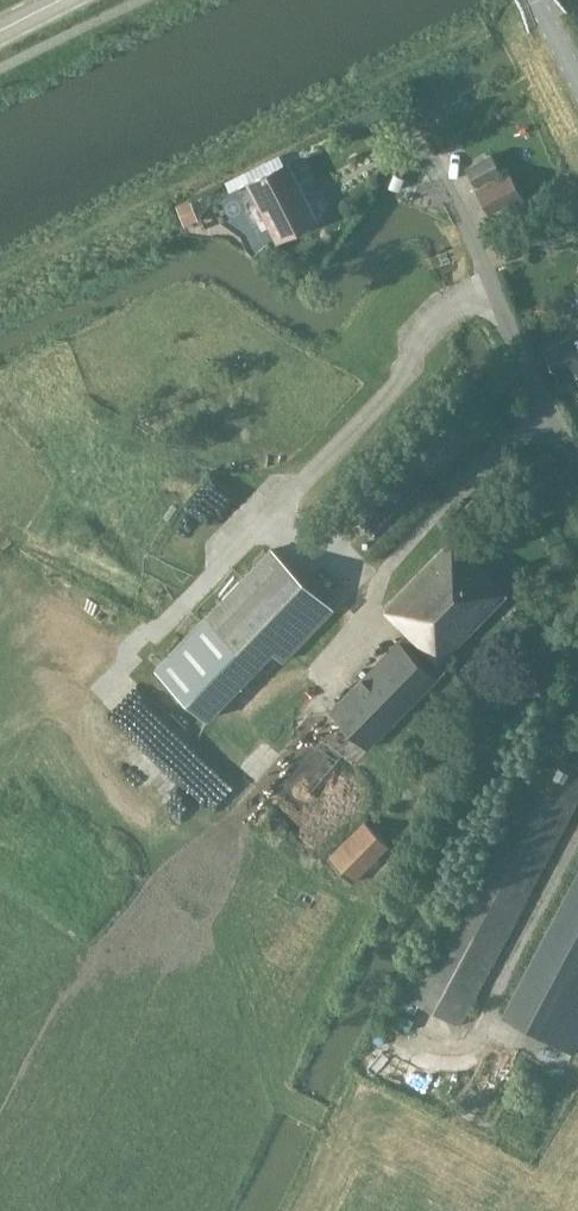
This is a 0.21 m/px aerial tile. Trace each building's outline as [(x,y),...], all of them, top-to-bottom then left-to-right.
[(467,168),(475,184),(498,171),(490,155),(467,168)] [(265,216),(276,238),(316,218),(285,160),(246,180),(259,204),(246,210),(252,223),(265,216)] [(508,171),(475,188),(494,223),(526,206),(508,171)] [(403,178),(394,174),(390,185),(399,189),(403,178)] [(189,198),(176,204),(185,223),(198,217),(189,198)] [(543,218),(520,225),(525,241),(548,234),(543,218)] [(543,349),(556,375),(566,370),(571,380),(577,377),(577,331),(543,349)] [(438,663),(506,594),(450,540),(385,609),(406,631),(397,639),(328,710),(367,748),(436,678),(444,669),(438,663)] [(154,668),(207,719),(271,652),(281,662),(333,608),(270,547),(154,668)] [(405,997),(459,1025),(577,798),(577,768),(565,761),(577,738),(577,737),(543,703),(525,739),(537,746),(405,997)] [(363,821),(328,857),(353,882),(388,845),(363,821)] [(577,1042),(577,869),(502,1015),(572,1053),(577,1042)] [(393,1035),(402,1023),(388,1013),(379,1025),(393,1035)]
